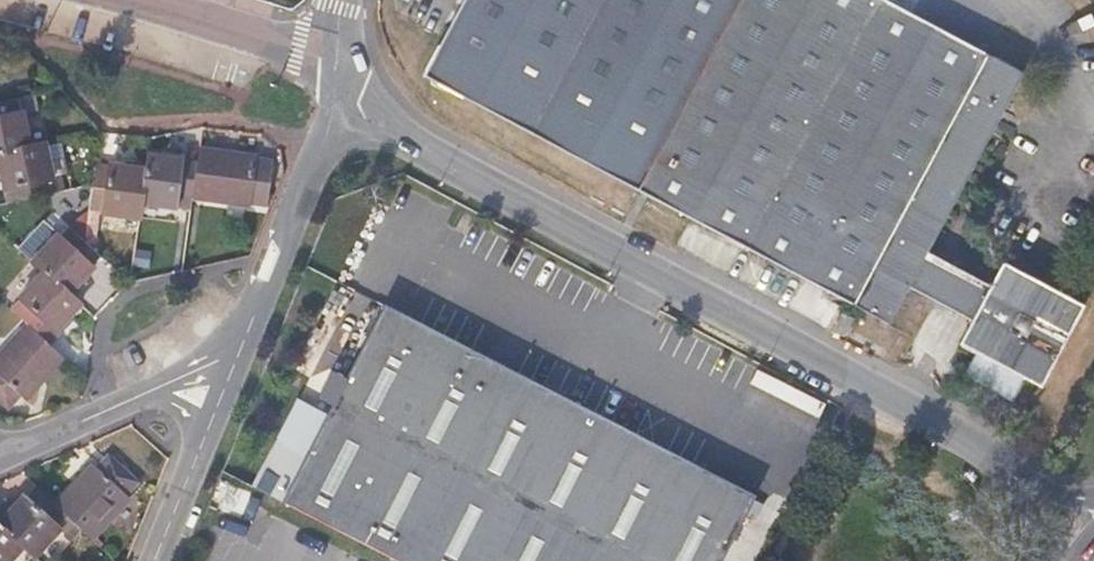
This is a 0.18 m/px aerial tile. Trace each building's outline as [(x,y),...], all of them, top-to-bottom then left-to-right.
[(886,0),(460,0),(422,69),(664,201),(857,306),(885,322),(905,286),(969,321),(956,343),(1033,387),(1075,309),(1000,265),(988,287),(925,250),(1012,91),(1021,74),(983,53),(957,39),(886,0)] [(53,193),(43,144),(27,147),(18,98),(0,102),(0,176),(6,203),(53,193)] [(268,209),(275,161),(200,151),(199,163),(185,162),(185,155),(164,153),(164,158),(147,156),(145,173),(94,166),(88,211),(139,218),(141,203),(192,210),(193,197),(268,209)] [(100,258),(69,229),(60,240),(57,237),(32,263),(43,274),(8,310),(28,328),(0,358),(0,405),(8,413),(21,397),(26,401),(64,360),(50,347),(59,336),(55,333),(79,307),(68,296),(92,270),(90,268),(100,258)] [(282,507),(391,560),(721,560),(755,492),(380,306),(282,507)] [(144,485),(107,451),(57,503),(36,485),(11,511),(1,521),(0,520),(0,560),(8,560),(25,543),(35,553),(61,527),(73,538),(83,528),(93,538),(144,485)] [(0,503),(0,520),(1,521),(11,511),(2,501),(0,503)]
